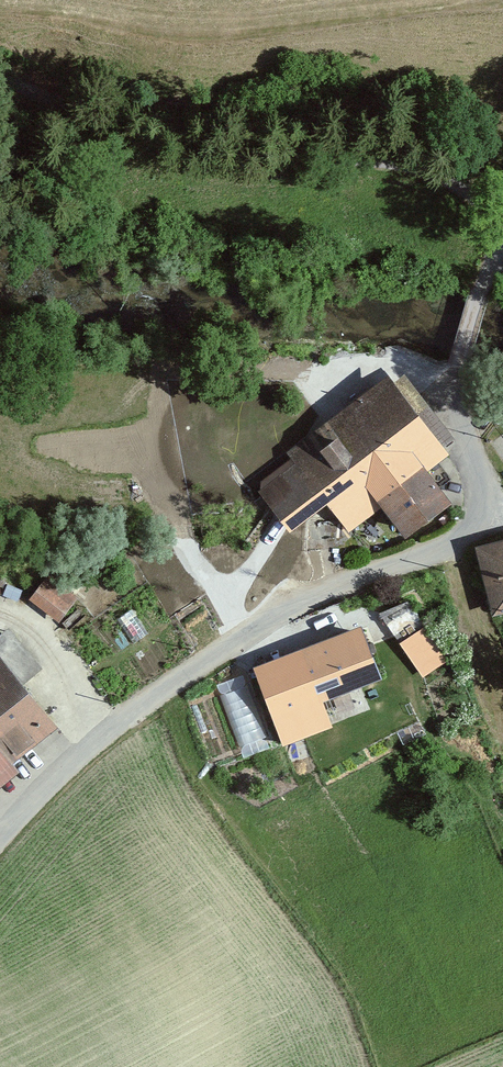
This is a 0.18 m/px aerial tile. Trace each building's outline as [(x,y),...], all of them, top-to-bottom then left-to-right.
[(385,373),(249,478),(284,524),(319,497),(344,529),(378,503),(402,534),(450,497),(428,468),(447,452),(385,373)] [(473,543),(487,607),(502,604),(502,536),(473,543)] [(172,551),(141,568),(163,608),(194,591),(172,551)] [(48,568),(28,592),(58,617),(78,593),(48,568)] [(377,614),(426,669),(448,650),(399,594),(377,614)] [(356,625),(253,662),(281,738),(352,713),(344,691),(375,680),(356,625)] [(7,755),(50,721),(0,660),(0,747),(7,755)] [(221,677),(243,750),(267,742),(245,670),(221,677)] [(14,761),(7,755),(0,747),(0,773),(14,761)]
